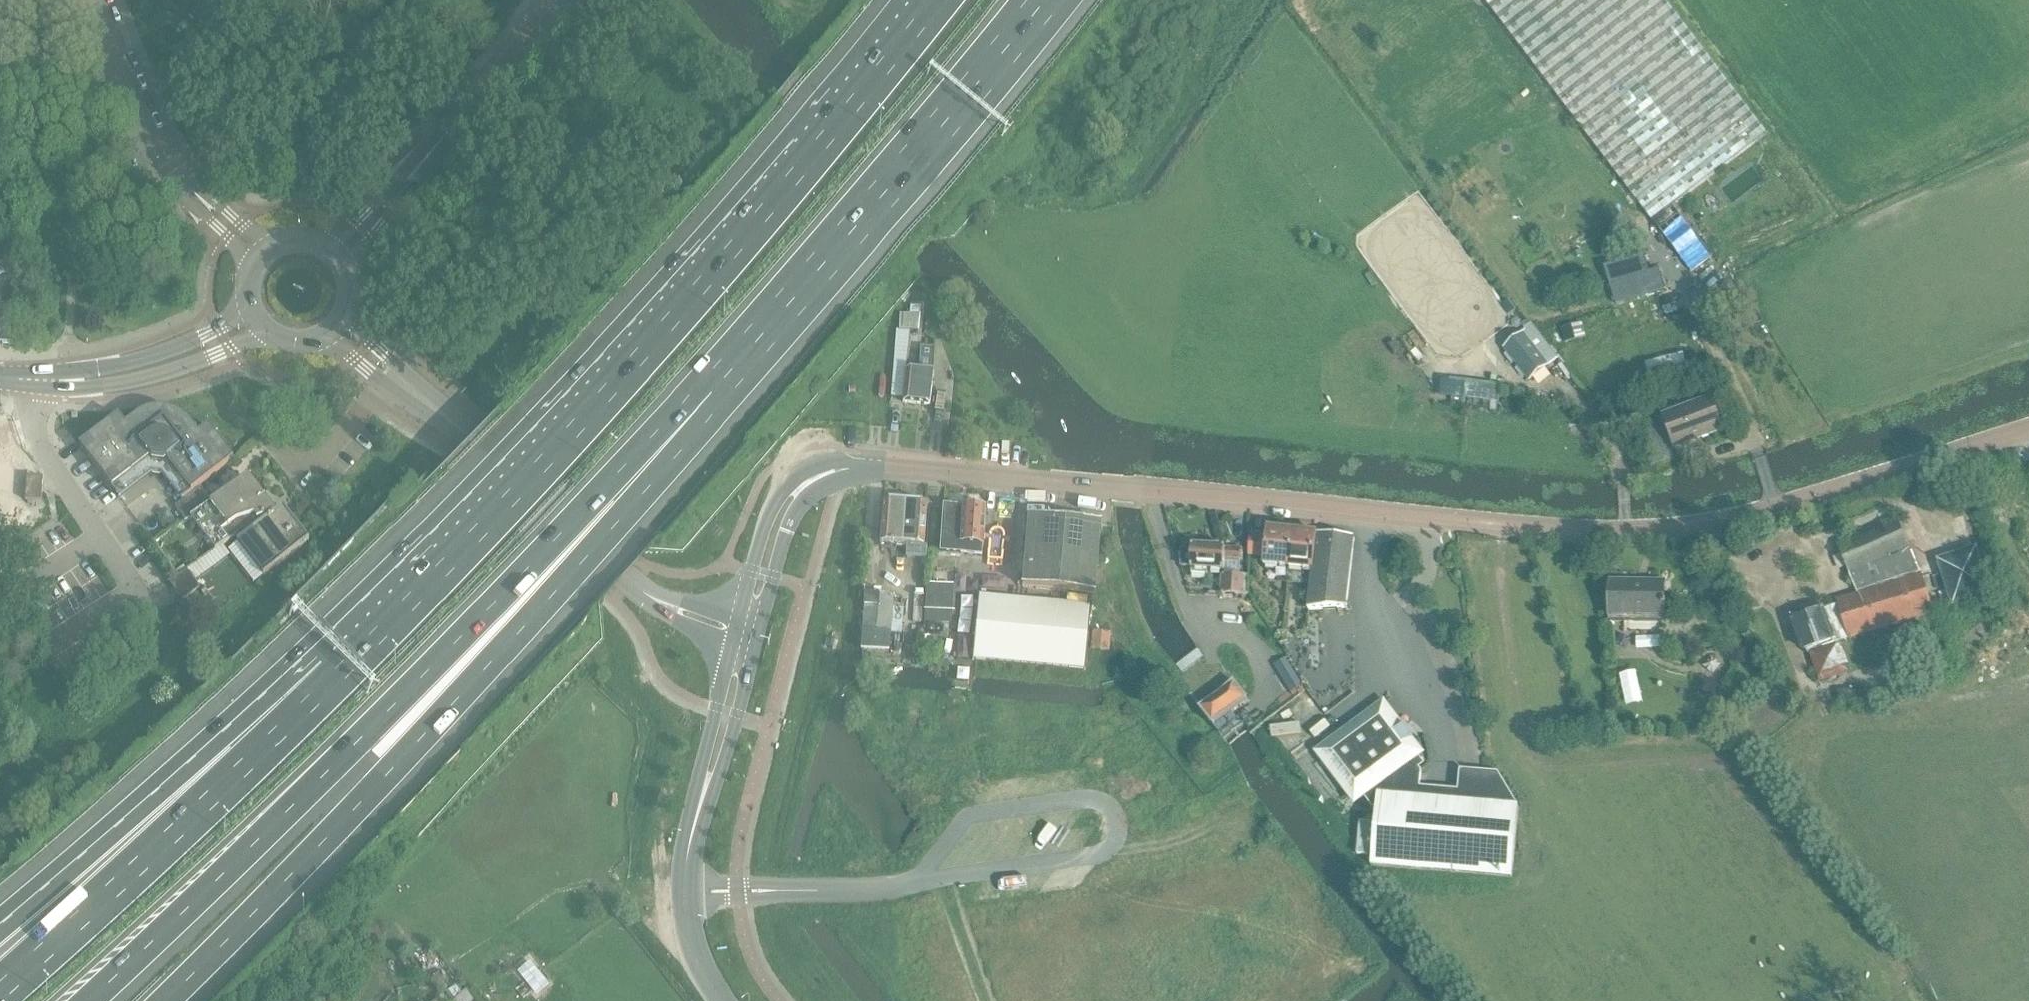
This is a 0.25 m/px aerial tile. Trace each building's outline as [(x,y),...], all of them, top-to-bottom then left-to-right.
[(1684,22),(1667,0),(1485,0),(1653,221),(1770,133),(1684,22)] [(1692,272),(1711,257),(1673,207),(1654,221),(1692,272)] [(1644,256),(1606,267),(1617,303),(1664,289),(1659,270),(1649,273),(1644,256)] [(11,345),(13,289),(1,288),(0,308),(0,345),(11,345)] [(900,315),(899,331),(909,332),(919,332),(921,307),(910,307),(910,315),(900,315)] [(1582,326),(1563,331),(1566,342),(1585,337),(1582,326)] [(1529,381),(1557,359),(1532,327),(1504,349),(1529,381)] [(903,400),(903,404),(930,407),(934,375),(934,348),(920,347),(920,374),(906,372),(903,400)] [(1463,408),(1464,398),(1495,401),(1497,386),(1451,381),(1449,396),(1453,396),(1452,407),(1463,408)] [(1675,449),(1725,430),(1710,398),(1662,416),(1675,449)] [(119,419),(85,443),(114,484),(120,494),(153,471),(164,473),(180,496),(179,496),(182,500),(184,499),(199,487),(232,462),(208,430),(202,434),(198,437),(188,425),(182,420),(175,416),(168,414),(160,413),(153,413),(145,415),(138,419),(125,428),(119,419)] [(2,508),(11,508),(15,509),(18,460),(0,458),(0,507),(2,508)] [(43,479),(38,478),(27,477),(25,501),(41,502),(43,479)] [(208,500),(199,487),(184,499),(190,507),(180,514),(185,522),(191,518),(216,550),(247,530),(253,526),(247,519),(256,516),(257,522),(263,519),(265,522),(274,514),(272,512),(275,510),(267,499),(264,501),(247,480),(218,499),(215,495),(208,500)] [(180,514),(190,507),(184,499),(182,500),(183,500),(175,506),(180,514)] [(901,546),(905,502),(883,500),(879,544),(901,546)] [(905,502),(901,546),(923,548),(927,504),(905,502)] [(943,505),(940,553),(982,557),(985,509),(943,505)] [(250,533),(237,543),(263,577),(309,541),(283,508),(274,514),(265,522),(263,519),(257,522),(256,516),(247,519),(253,526),(247,530),(250,533)] [(1793,623),(1792,623),(1804,655),(1811,653),(1842,643),(1849,640),(1853,638),(1930,612),(1900,526),(1897,517),(1850,536),(1842,539),(1836,542),(1856,591),(1857,594),(1840,599),(1837,600),(1839,607),(1826,611),(1824,612),(1793,623)] [(1029,519),(1023,587),(1094,593),(1097,557),(1100,526),(1029,519)] [(0,525),(0,537),(12,538),(13,526),(0,525)] [(1289,568),(1293,531),(1269,529),(1269,536),(1250,534),(1250,535),(1251,535),(1249,556),(1266,558),(1266,565),(1289,568)] [(1316,534),(1315,534),(1293,531),(1289,568),(1287,583),(1311,586),(1312,570),(1316,534)] [(1356,538),(1316,534),(1312,570),(1311,586),(1308,610),(1348,609),(1356,538)] [(1182,550),(1182,567),(1193,568),(1192,574),(1208,574),(1208,571),(1224,571),(1225,561),(1242,562),(1243,549),(1194,546),(1194,551),(1182,550)] [(1980,549),(1939,562),(1955,610),(1996,596),(1980,549)] [(187,572),(170,584),(182,601),(200,589),(187,572)] [(1222,575),(1221,594),(1248,595),(1249,576),(1222,575)] [(1667,601),(1667,581),(1610,580),(1610,619),(1667,619),(1667,606),(1669,606),(1669,601),(1667,601)] [(864,595),(860,651),(888,653),(890,634),(891,609),(892,597),(864,595)] [(1085,670),(1090,606),(978,596),(972,660),(1085,670)] [(1842,643),(1811,653),(1820,682),(1851,672),(1842,643)] [(1291,693),(1302,686),(1286,658),(1275,665),(1291,693)] [(1248,701),(1239,689),(1234,683),(1201,709),(1214,727),(1248,701)] [(1384,706),(1321,754),(1357,802),(1364,796),(1374,809),(1378,810),(1374,868),(1513,880),(1520,806),(1499,773),(1484,772),(1462,770),(1461,770),(1459,800),(1431,798),(1432,789),(1421,788),(1423,771),(1420,768),(1413,759),(1421,753),(1384,706)]
